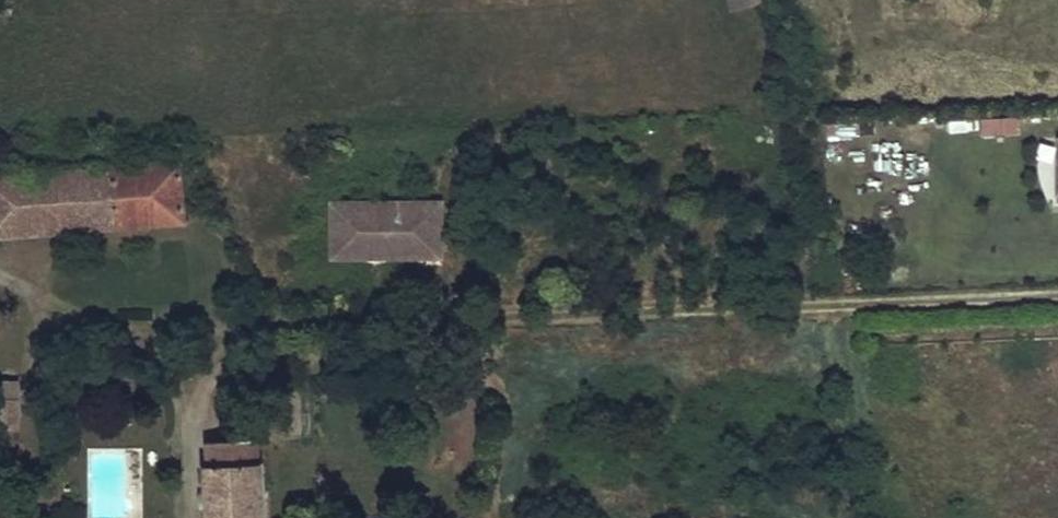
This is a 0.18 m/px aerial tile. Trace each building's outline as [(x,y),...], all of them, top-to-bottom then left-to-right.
[(181,164),(0,176),(0,235),(185,221),(181,164)] [(441,202),(331,203),(332,258),(367,257),(367,250),(379,250),(379,257),(442,257),(441,202)] [(0,383),(0,398),(17,398),(17,383),(0,383)] [(0,398),(0,429),(7,428),(7,434),(0,447),(0,451),(7,454),(17,454),(17,398),(0,398)] [(257,437),(208,441),(209,464),(206,466),(211,517),(270,517),(265,460),(260,461),(257,437)]
